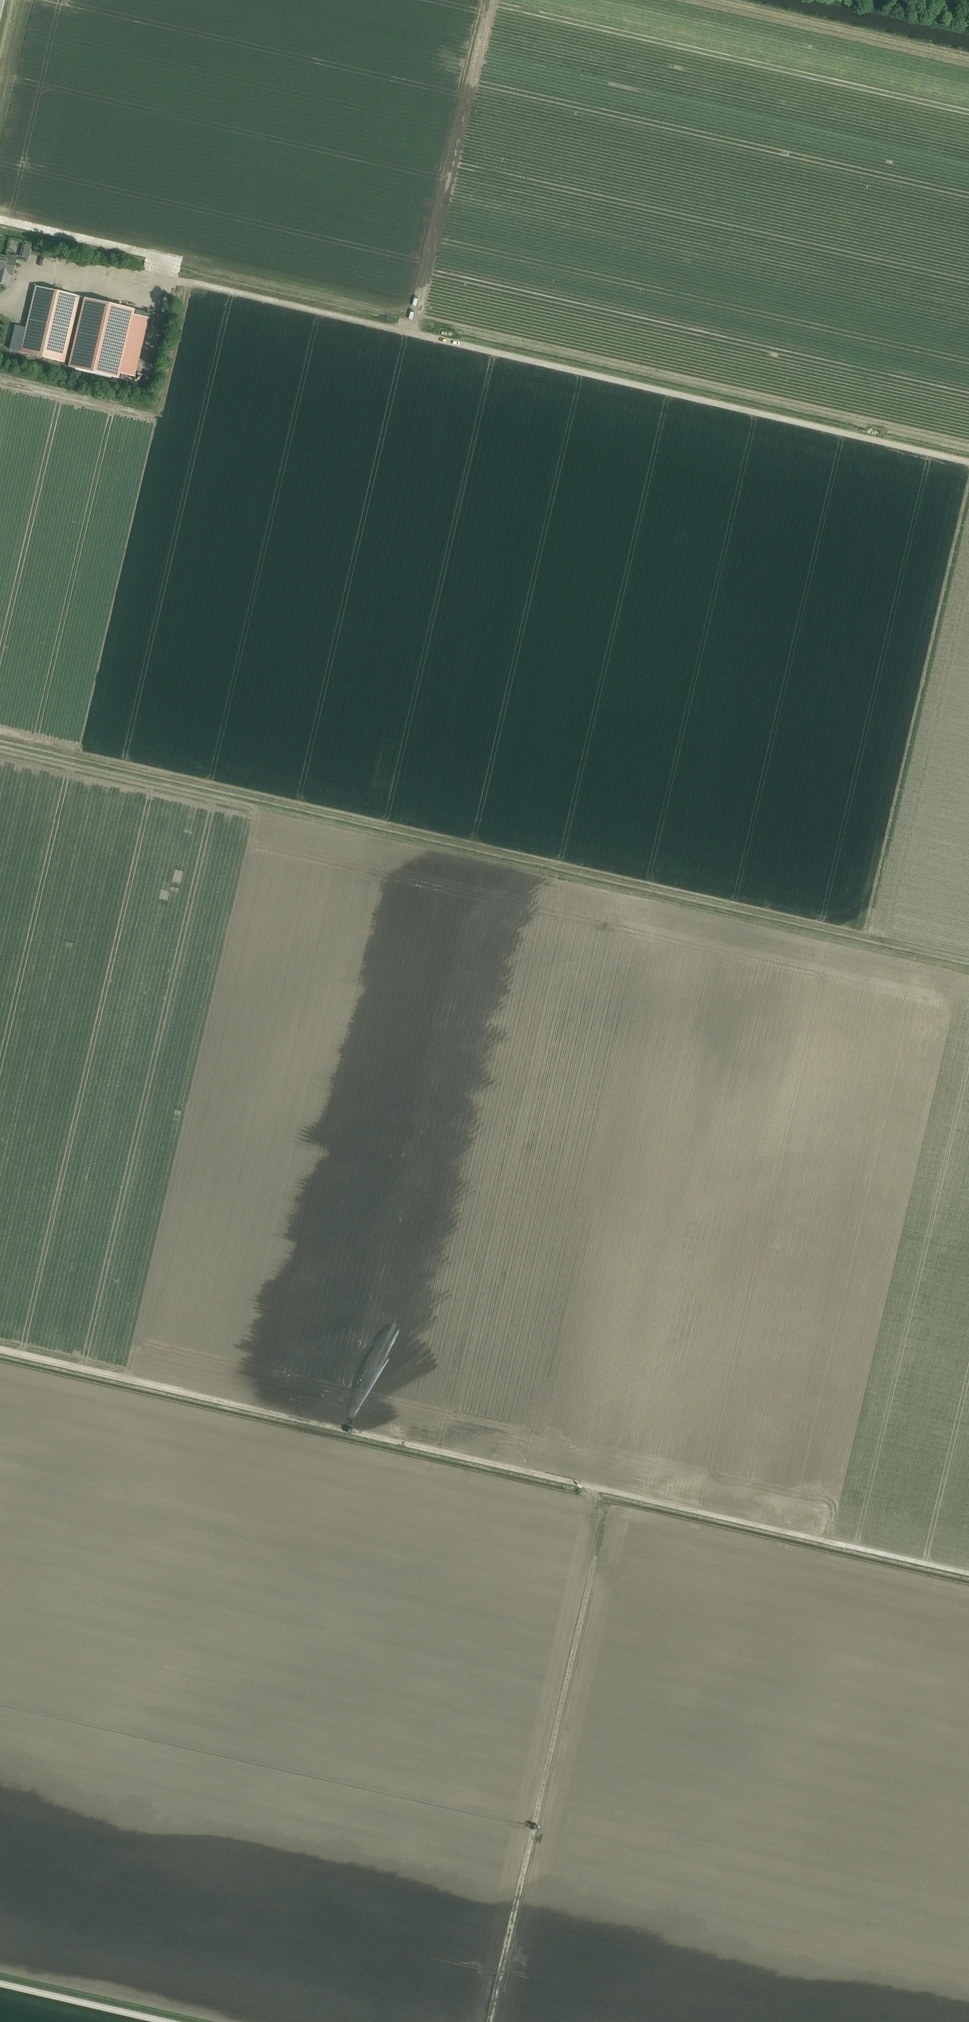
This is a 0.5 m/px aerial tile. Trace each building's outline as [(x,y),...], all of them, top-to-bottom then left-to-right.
[(18,258),(16,257),(7,255),(6,257),(0,255),(0,281),(8,283),(10,275),(12,276),(16,260),(18,260),(18,258)] [(64,362),(79,297),(36,287),(26,327),(15,324),(10,349),(64,362)] [(133,314),(134,309),(85,298),(69,367),(118,378),(119,373),(135,377),(148,318),(133,314)]
